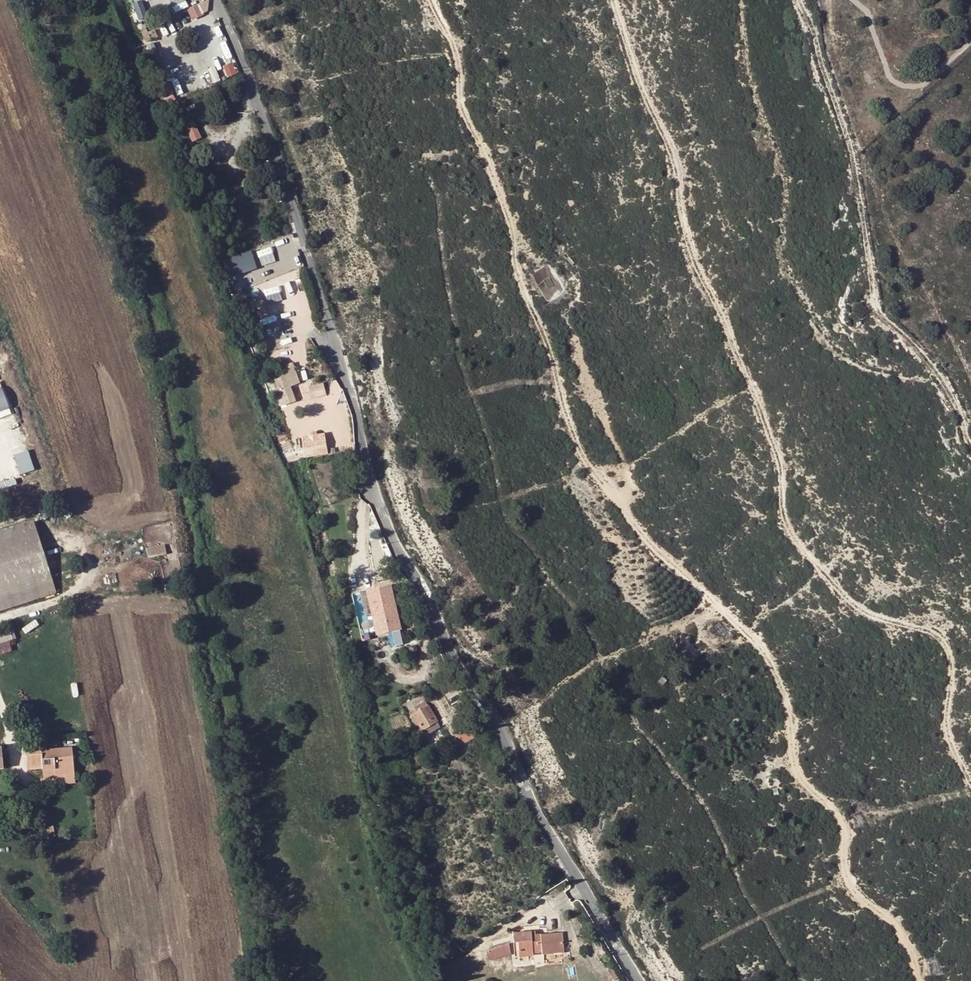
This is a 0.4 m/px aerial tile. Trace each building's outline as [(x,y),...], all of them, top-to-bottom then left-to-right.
[(187,3),(186,0),(168,0),(172,9),(187,3)] [(194,19),(204,15),(200,5),(189,9),(194,19)] [(198,122),(189,126),(195,141),(204,137),(198,122)] [(243,257),(232,260),(236,273),(247,271),(243,257)] [(287,377),(275,381),(281,398),(293,393),(287,377)] [(0,381),(0,420),(14,414),(3,380),(0,381)] [(311,385),(314,397),(329,394),(327,382),(311,385)] [(16,455),(24,475),(39,469),(31,449),(16,455)] [(0,532),(0,611),(57,594),(34,521),(0,532)] [(161,542),(142,546),(144,556),(163,552),(161,542)] [(386,586),(366,591),(376,635),(395,631),(392,620),(398,619),(393,594),(387,595),(386,586)] [(401,630),(398,619),(392,620),(395,631),(401,630)] [(17,651),(13,631),(0,633),(0,644),(1,644),(3,653),(17,651)] [(421,732),(423,730),(438,721),(429,704),(410,716),(415,725),(417,724),(421,732)] [(442,728),(438,721),(423,730),(426,736),(442,728)] [(40,738),(24,739),(26,755),(41,754),(41,750),(40,738)] [(42,769),(43,775),(65,773),(65,778),(75,777),(72,747),(41,750),(41,754),(26,755),(28,771),(42,769)] [(531,930),(512,932),(513,943),(518,942),(519,957),(533,957),(533,953),(542,953),(542,955),(565,953),(563,932),(537,935),(531,935),(531,930)] [(509,943),(486,951),(488,960),(511,955),(509,943)] [(606,968),(610,974),(616,971),(613,965),(606,968)] [(619,976),(616,971),(610,974),(614,980),(619,976)]
